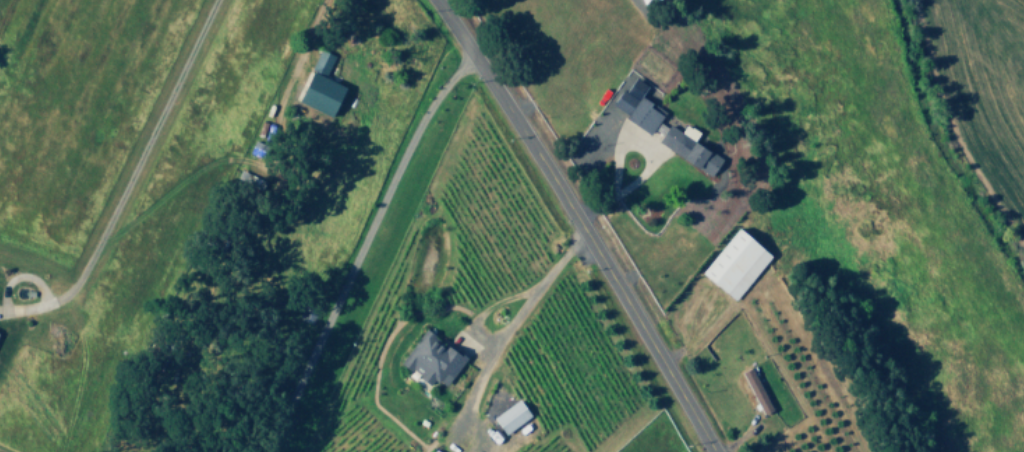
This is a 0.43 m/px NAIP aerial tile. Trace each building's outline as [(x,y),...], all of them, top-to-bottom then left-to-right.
[(308,69),(322,76),(332,56),(319,49),(308,69)] [(343,87),(309,72),(296,101),(329,116),(343,87)] [(648,135),(663,111),(639,96),(645,85),(630,76),(612,106),(625,114),(622,119),(648,135)] [(655,142),(707,177),(719,159),(692,141),(697,133),(684,124),(679,132),(667,124),(655,142)] [(733,301),(769,256),(735,228),(699,273),(733,301)] [(443,387),(464,358),(422,329),(398,364),(428,385),(432,379),(443,387)] [(741,370),(758,414),(768,410),(751,366),(741,370)] [(528,416),(516,399),(491,417),(502,434),(528,416)]
